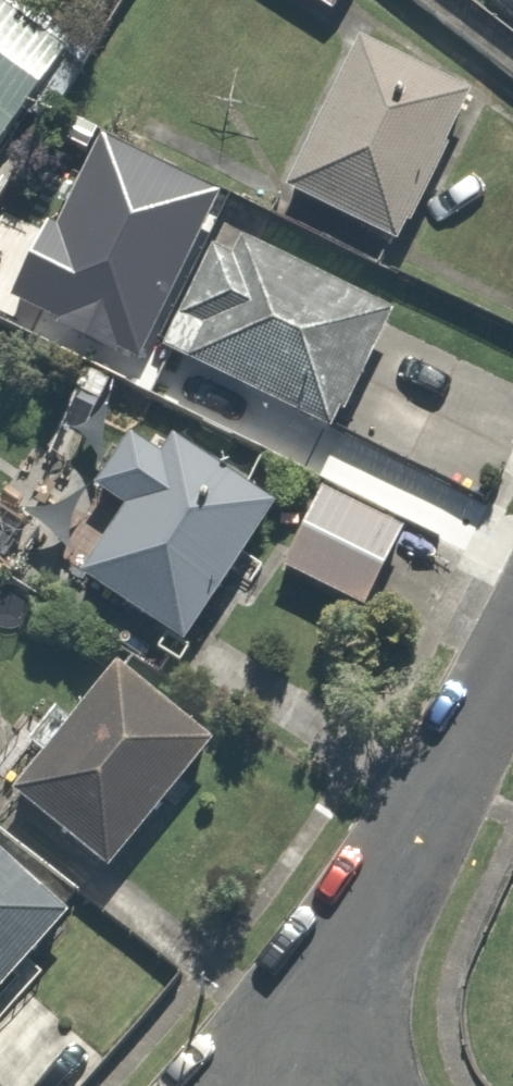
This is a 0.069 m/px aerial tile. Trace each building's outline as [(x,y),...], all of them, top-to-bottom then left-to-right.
[(6,0),(0,0),(0,145),(69,44),(6,0)] [(325,16),(336,0),(303,0),(325,16)] [(476,101),(359,41),(283,188),(400,248),(476,101)] [(164,349),(196,367),(173,408),(245,448),(268,407),(322,438),(397,305),(238,216),(164,349)] [(43,260),(10,320),(128,385),(161,324),(43,260)] [(83,488),(120,515),(82,566),(177,638),(273,510),(178,438),(165,454),(129,427),(83,488)] [(411,520),(328,481),(283,575),(366,614),(411,520)] [(5,790),(96,868),(205,740),(114,662),(5,790)] [(63,907),(0,852),(0,978),(63,907)]
